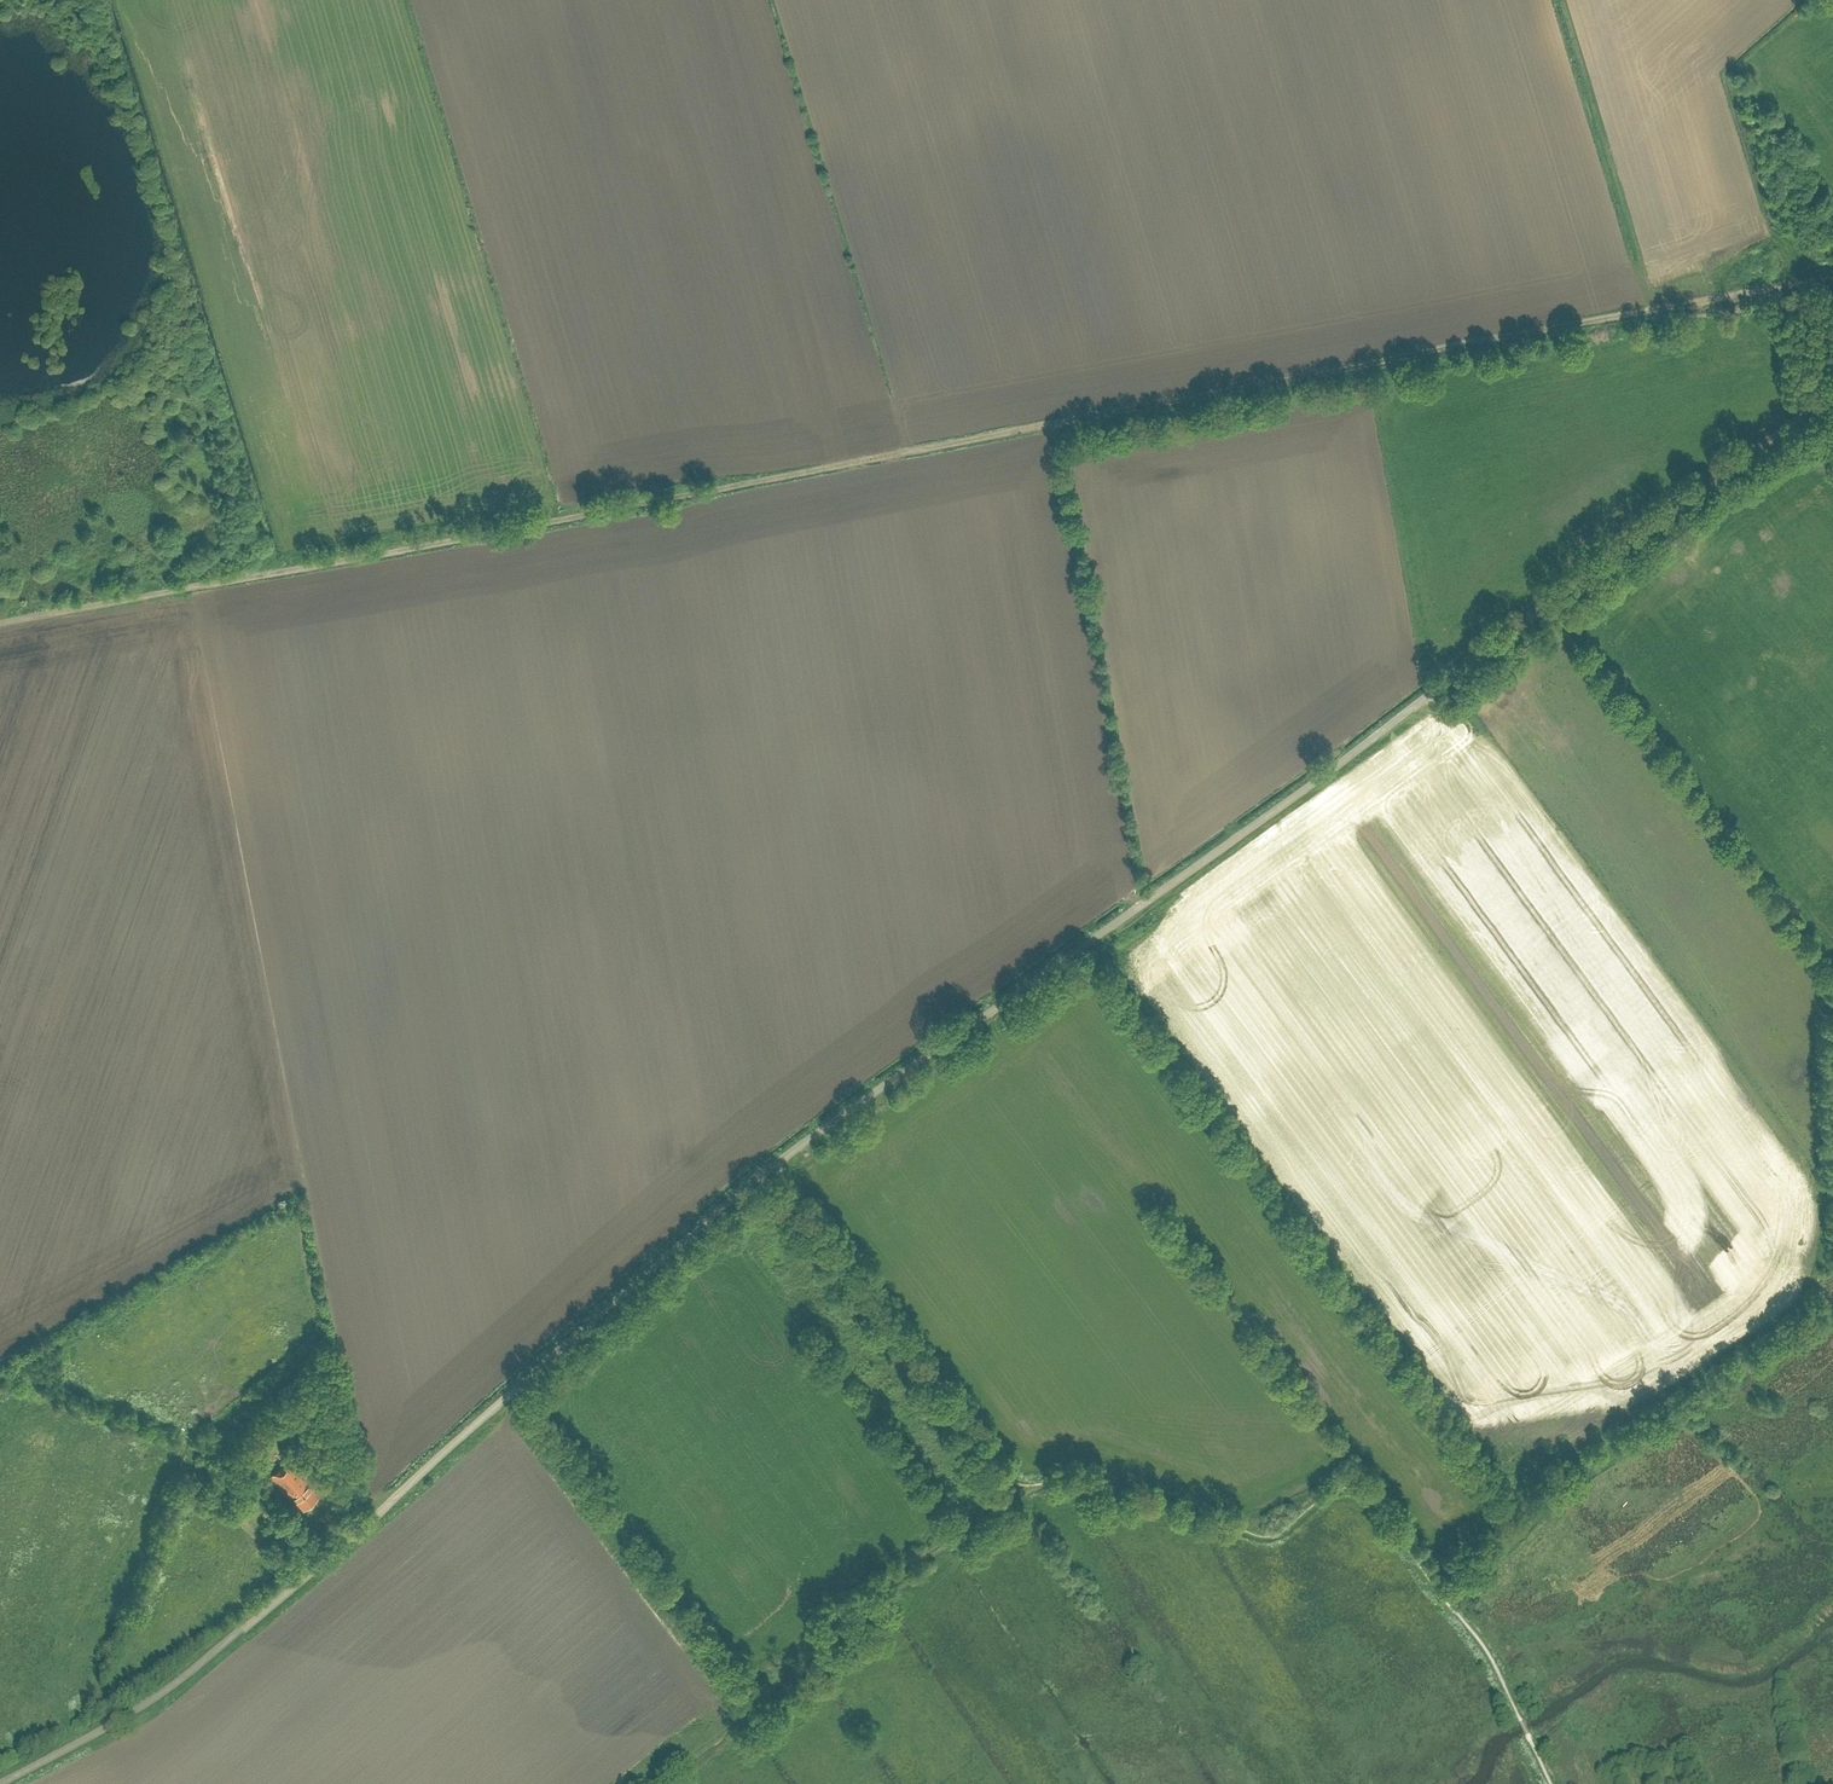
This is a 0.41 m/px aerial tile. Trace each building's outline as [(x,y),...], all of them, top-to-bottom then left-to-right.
[(289,1414),(277,1424),(292,1441),(303,1431),(289,1414)] [(310,1479),(291,1457),(269,1476),(290,1499),(293,1496),(303,1507),(318,1494),(312,1488),(313,1487),(308,1481),(310,1479)]
